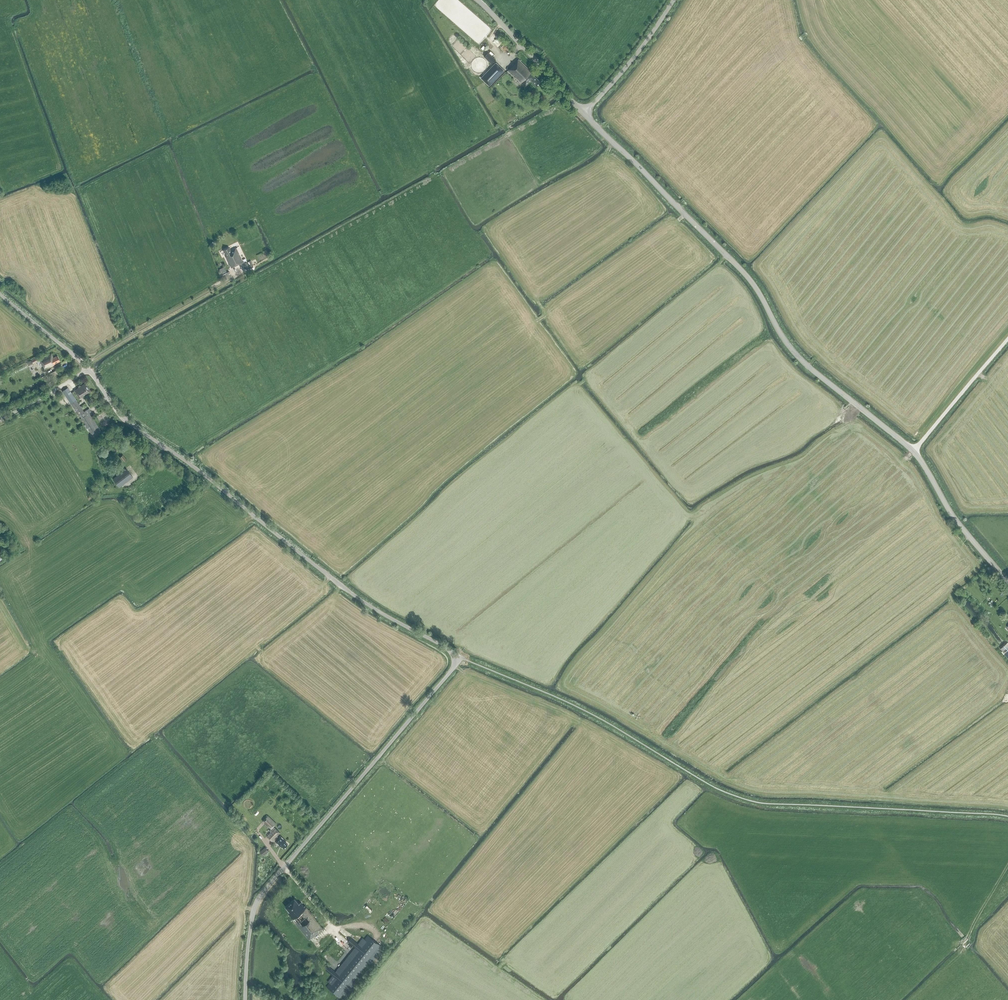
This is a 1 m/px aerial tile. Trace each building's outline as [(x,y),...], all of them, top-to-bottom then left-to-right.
[(533,73),(519,59),(508,71),(525,87),(531,81),(536,86),(540,82),(532,74),(533,73)] [(496,62),(481,78),(489,86),(504,70),(496,62)] [(226,256),(231,268),(243,263),(236,248),(230,251),(229,247),(223,250),(226,256)] [(229,271),(222,275),(225,280),(232,277),(229,271)] [(53,358),(51,354),(40,359),(45,370),(54,365),(54,364),(60,361),(58,356),(53,358)] [(33,366),(28,369),(25,370),(28,376),(31,374),(31,375),(32,375),(32,376),(37,373),(33,366)] [(85,383),(74,391),(79,399),(90,391),(85,383)] [(84,413),(68,388),(62,391),(79,416),(80,416),(81,418),(80,419),(82,422),(83,421),(86,426),(85,426),(88,431),(89,430),(93,436),(101,431),(89,413),(86,415),(84,413)] [(80,405),(84,412),(89,409),(85,402),(80,405)] [(113,479),(119,487),(133,477),(126,469),(113,479)] [(262,822),(271,830),(276,824),(268,816),(262,822)] [(278,838),(277,836),(280,833),(275,828),(266,836),(272,842),(274,839),(275,840),(275,841),(280,846),(281,847),(282,847),(284,848),(287,845),(283,841),(284,840),(280,836),(278,838)] [(260,852),(263,856),(269,852),(265,847),(260,852)] [(292,919),(309,940),(324,928),(305,906),(304,906),(300,902),(299,904),(295,899),(285,906),(290,911),(288,913),(293,918),(292,919)] [(325,987),(340,999),(382,948),(367,935),(364,938),(362,937),(357,943),(351,937),(347,941),(354,947),(334,971),(328,966),(325,970),(332,975),(327,982),(328,983),(325,987)]
